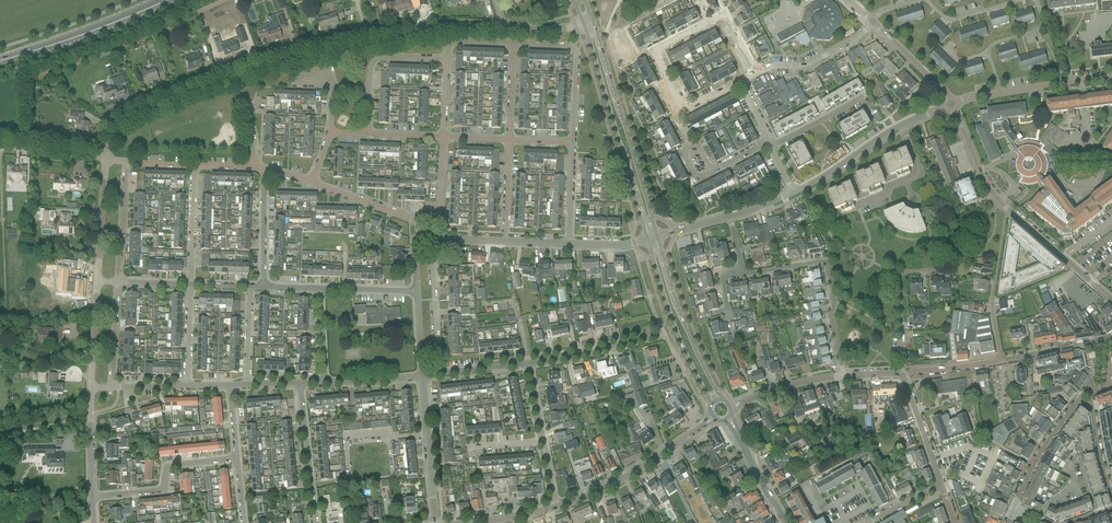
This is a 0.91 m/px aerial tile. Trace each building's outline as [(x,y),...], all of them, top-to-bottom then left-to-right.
[(242,8),(245,7),(244,4),(249,2),(252,1),(252,0),(239,0),(242,8)] [(389,16),(397,13),(403,11),(404,13),(413,10),(413,8),(420,6),(427,5),(427,0),(419,0),(419,2),(412,4),(410,0),(400,0),(391,3),(385,5),(389,16)] [(711,11),(718,8),(715,1),(716,0),(710,0),(706,2),(711,11)] [(742,12),(749,8),(746,3),(744,4),(742,0),(739,0),(737,1),(738,2),(733,4),(737,11),(740,9),(742,12)] [(842,17),(842,16),(841,15),(841,14),(841,13),(840,12),(840,11),(839,10),(839,9),(838,8),(837,6),(836,5),(835,5),(834,3),(833,3),(832,2),(830,1),(828,0),(824,0),(823,4),(818,4),(818,2),(811,5),(806,10),(803,18),(804,25),(802,26),(801,24),(790,30),(795,39),(796,39),(797,41),(807,46),(805,48),(806,48),(810,40),(809,38),(811,37),(811,38),(812,38),(814,39),(815,39),(817,39),(817,40),(819,40),(820,40),(823,40),(824,40),(825,41),(830,41),(833,37),(833,36),(834,36),(836,34),(835,32),(838,28),(840,27),(841,25),(839,23),(840,18),(842,17)] [(1049,11),(1061,9),(1091,5),(1095,5),(1094,0),(1047,0),(1049,11)] [(912,8),(916,20),(915,19),(919,18),(920,19),(924,17),(921,6),(912,8)] [(743,15),(736,18),(740,25),(745,22),(748,21),(747,17),(751,15),(752,14),(749,8),(742,12),(743,15)] [(904,11),(907,23),(907,21),(911,20),(911,21),(916,20),(912,8),(904,11)] [(1023,11),(1026,23),(1027,23),(1026,21),(1030,20),(1030,21),(1035,20),(1032,8),(1023,11)] [(689,12),(694,21),(700,18),(695,9),(689,12)] [(325,25),(326,27),(338,23),(337,19),(344,17),(342,10),(335,12),(335,14),(318,19),(320,27),(325,25)] [(998,13),(1001,25),(1002,25),(1001,23),(1005,22),(1005,23),(1010,22),(1007,10),(998,13)] [(682,12),(688,24),(694,21),(689,12),(686,14),(684,11),(682,12)] [(895,14),(899,25),(899,24),(902,23),(903,24),(907,23),(904,11),(895,14)] [(1014,14),(1018,25),(1018,24),(1021,23),(1022,24),(1026,23),(1023,11),(1014,14)] [(678,18),(682,27),(688,24),(682,12),(679,14),(681,17),(678,18)] [(267,37),(269,43),(275,41),(279,40),(278,39),(282,37),(279,29),(287,25),(282,13),(272,16),(270,16),(268,16),(267,19),(267,21),(269,22),(270,23),(265,25),(266,30),(258,33),(261,39),(267,37)] [(989,16),(993,27),(993,26),(996,25),(997,26),(1001,25),(998,13),(989,16)] [(672,21),(676,30),(682,27),(678,18),(672,21)] [(745,28),(743,30),(747,39),(752,37),(753,38),(756,36),(758,35),(754,29),(756,28),(754,24),(759,22),(757,18),(744,25),(745,28)] [(666,24),(670,33),(676,30),(672,21),(666,24)] [(930,29),(936,36),(945,27),(938,21),(934,25),(930,29)] [(985,23),(976,25),(979,37),(980,37),(979,36),(983,35),(983,36),(988,34),(985,24),(985,23)] [(972,27),(967,28),(971,40),(971,38),(974,37),(975,38),(979,37),(976,25),(972,27)] [(648,34),(652,42),(658,39),(654,31),(651,26),(648,28),(649,29),(646,30),(648,34)] [(936,36),(943,42),(951,34),(945,27),(936,36)] [(654,31),(658,39),(664,36),(659,28),(654,31)] [(967,28),(959,31),(962,42),(963,42),(962,41),(966,40),(966,41),(971,40),(967,28)] [(640,33),(642,37),(646,45),(652,42),(648,34),(646,30),(643,32),(643,31),(640,33)] [(709,33),(714,42),(720,39),(719,38),(722,37),(719,32),(717,33),(715,30),(709,33)] [(785,42),(786,44),(795,39),(790,30),(777,36),(781,44),(785,42)] [(220,42),(215,44),(218,54),(219,54),(224,52),(225,55),(239,50),(237,45),(241,43),(241,44),(247,41),(245,36),(244,32),(237,35),(238,38),(232,41),(229,42),(226,43),(226,44),(222,46),(220,42)] [(703,36),(708,45),(714,42),(709,33),(703,36)] [(758,50),(762,58),(771,53),(770,52),(774,50),(766,35),(762,37),(766,46),(758,50)] [(698,39),(702,48),(708,45),(703,36),(698,39)] [(636,40),(640,49),(646,45),(642,37),(636,40)] [(749,47),(759,42),(758,38),(747,44),(749,47)] [(692,42),(696,51),(702,48),(698,39),(692,42)] [(686,45),(690,54),(696,51),(692,42),(686,45)] [(877,56),(881,60),(884,57),(888,53),(876,42),(863,49),(866,54),(873,51),(877,55),(877,56)] [(1101,47),(1100,43),(1099,43),(1096,44),(1094,44),(1095,48),(1090,48),(1092,58),(1111,56),(1111,46),(1101,47)] [(1006,47),(1009,58),(1009,57),(1013,56),(1013,57),(1018,56),(1014,44),(1006,47)] [(680,48),(686,60),(692,57),(692,58),(692,57),(686,45),(680,48)] [(860,57),(866,68),(871,65),(865,54),(866,54),(863,49),(862,46),(847,54),(848,56),(852,63),(855,62),(854,60),(860,57)] [(932,59),(936,63),(937,62),(944,54),(938,47),(929,56),(930,55),(933,58),(932,59)] [(997,49),(1001,61),(1001,59),(1004,58),(1005,60),(1009,58),(1006,47),(997,49)] [(193,55),(185,58),(189,68),(189,70),(198,67),(198,65),(202,64),(201,60),(207,58),(205,53),(204,51),(203,48),(197,51),(199,53),(193,55)] [(679,60),(681,64),(687,61),(686,60),(680,48),(674,51),(679,60)] [(1036,52),(1039,64),(1039,63),(1043,61),(1043,63),(1048,61),(1044,50),(1036,52)] [(668,54),(673,63),(679,60),(674,51),(668,54)] [(1027,55),(1031,67),(1030,65),(1034,64),(1035,65),(1039,64),(1036,52),(1027,55)] [(942,69),(943,68),(951,60),(944,54),(937,62),(940,64),(939,65),(942,69)] [(1018,58),(1022,69),(1022,68),(1026,67),(1026,68),(1031,67),(1027,55),(1018,58)] [(848,56),(834,63),(839,73),(842,71),(841,70),(847,67),(848,68),(852,77),(857,74),(852,63),(848,56)] [(637,63),(640,69),(648,64),(645,58),(637,63)] [(731,64),(726,67),(731,75),(737,72),(734,68),(737,66),(733,58),(729,60),(731,64)] [(888,73),(892,77),(895,74),(899,70),(887,59),(883,63),(875,71),(878,76),(885,69),(888,73)] [(972,62),(976,73),(975,72),(979,71),(979,72),(984,71),(981,59),(972,62)] [(873,67),(875,71),(883,63),(880,60),(873,67)] [(945,71),(948,75),(957,66),(951,60),(943,68),(946,70),(945,71)] [(832,61),(818,68),(820,73),(823,78),(824,80),(827,79),(826,77),(825,75),(831,72),(832,74),(838,85),(843,82),(839,73),(834,63),(832,61)] [(963,64),(967,76),(967,75),(970,73),(971,75),(976,73),(972,62),(963,64)] [(145,70),(141,71),(146,84),(159,80),(156,72),(162,70),(159,63),(153,65),(154,70),(147,73),(145,70)] [(640,69),(643,74),(651,70),(648,64),(640,69)] [(720,70),(725,78),(731,75),(726,67),(720,70)] [(643,74),(646,80),(654,76),(651,70),(643,74)] [(715,73),(719,82),(725,78),(720,70),(715,73)] [(901,89),(895,95),(899,99),(902,103),(909,96),(907,94),(911,90),(912,90),(918,84),(904,70),(898,76),(896,78),(905,86),(906,85),(908,87),(904,91),(901,89)] [(692,78),(689,72),(680,77),(683,83),(692,78)] [(805,76),(801,79),(805,87),(803,88),(804,92),(807,90),(810,88),(809,85),(813,83),(814,86),(816,89),(823,86),(817,75),(815,72),(810,75),(811,76),(808,77),(807,75),(806,76),(806,75),(805,76)] [(709,76),(713,85),(719,82),(715,73),(709,76)] [(646,80),(649,86),(657,82),(654,76),(646,80)] [(104,85),(96,88),(100,97),(102,96),(104,102),(112,99),(113,99),(113,98),(115,98),(116,98),(125,95),(122,88),(122,89),(121,87),(122,87),(121,86),(121,85),(118,77),(111,80),(113,86),(113,87),(105,90),(104,85)] [(683,83),(686,88),(697,82),(694,77),(683,83)] [(757,83),(752,85),(756,92),(760,89),(762,93),(772,88),(774,87),(771,81),(764,85),(760,78),(755,80),(757,83)] [(884,85),(886,88),(888,86),(893,80),(891,78),(884,85)] [(779,87),(775,88),(777,93),(780,99),(782,102),(784,105),(785,107),(791,104),(785,94),(790,92),(786,85),(783,79),(776,82),(779,87)] [(825,110),(826,110),(830,108),(828,104),(838,98),(841,102),(849,97),(847,93),(857,87),(860,91),(864,89),(864,88),(858,79),(849,84),(839,90),(830,95),(821,100),(820,101),(825,110)] [(795,86),(793,81),(786,85),(790,92),(793,98),(797,96),(802,105),(809,101),(808,98),(806,99),(799,84),(795,86)] [(695,84),(686,88),(689,94),(698,90),(695,84)] [(877,101),(882,108),(885,106),(887,108),(887,107),(888,107),(890,107),(890,106),(893,104),(890,100),(891,99),(884,89),(886,88),(884,85),(879,88),(885,97),(882,100),(881,99),(877,101)] [(656,98),(653,92),(644,96),(640,98),(643,104),(647,102),(656,98)] [(768,92),(758,97),(762,104),(767,101),(768,105),(778,100),(780,99),(777,93),(770,97),(768,92)] [(307,106),(315,106),(315,101),(314,101),(314,93),(308,93),(307,106)] [(1047,153),(1048,154),(1063,133),(1062,132),(1063,130),(1071,129),(1070,124),(1072,122),(1080,121),(1079,112),(1078,112),(1078,110),(1111,106),(1111,93),(1108,94),(1108,93),(1098,94),(1098,95),(1092,96),(1092,95),(1074,97),(1074,98),(1067,99),(1067,98),(1057,99),(1057,100),(1051,101),(1051,100),(1046,101),(1047,112),(1050,111),(1050,113),(1067,111),(1067,112),(1056,127),(1051,124),(1039,140),(1038,141),(1040,143),(1039,144),(1038,143),(1036,143),(1034,142),(1032,142),(1030,142),(1028,142),(1027,142),(1025,142),(1024,142),(1022,143),(1021,143),(1019,144),(1017,145),(1015,142),(1018,140),(1016,137),(1018,135),(1018,133),(1019,133),(1018,126),(1011,131),(1009,129),(1008,122),(1007,122),(1007,119),(1011,118),(1020,116),(1020,117),(1025,117),(1024,115),(1026,115),(1025,105),(1023,106),(1023,104),(1018,104),(1018,105),(1010,106),(1010,105),(1001,107),(994,108),(989,108),(989,110),(987,110),(988,115),(987,116),(986,116),(985,116),(984,116),(983,117),(982,118),(982,119),(981,119),(981,120),(981,121),(981,122),(981,123),(982,124),(982,125),(977,127),(978,129),(976,129),(978,134),(979,134),(982,141),(981,141),(984,149),(985,149),(988,157),(989,161),(991,161),(992,163),(1000,159),(1000,157),(1001,157),(999,152),(996,144),(995,140),(996,140),(1004,137),(1010,145),(1008,147),(1012,152),(1012,151),(1015,153),(1016,153),(1019,157),(1018,158),(1017,159),(1017,160),(1017,161),(1016,162),(1016,163),(1016,164),(1016,165),(1016,167),(1016,168),(1017,170),(1017,171),(1018,172),(1018,173),(1019,174),(1020,175),(1019,177),(1018,176),(1019,177),(1016,180),(1019,182),(1018,184),(1019,182),(1022,184),(1025,184),(1029,185),(1032,184),(1035,184),(1038,182),(1043,192),(1040,195),(1041,195),(1040,196),(1039,195),(1038,196),(1037,195),(1023,205),(1031,212),(1031,211),(1032,210),(1034,212),(1035,211),(1037,212),(1036,214),(1039,216),(1039,215),(1042,217),(1041,218),(1055,229),(1058,231),(1061,234),(1061,233),(1062,234),(1063,235),(1065,236),(1067,236),(1068,236),(1070,235),(1072,235),(1071,234),(1072,233),(1073,234),(1078,230),(1077,230),(1080,228),(1086,224),(1086,223),(1088,221),(1089,222),(1095,218),(1094,217),(1097,215),(1097,216),(1100,213),(1098,210),(1100,208),(1101,209),(1105,207),(1104,207),(1107,205),(1111,202),(1111,182),(1111,181),(1106,186),(1104,188),(1103,188),(1098,192),(1095,194),(1092,196),(1092,197),(1090,199),(1089,198),(1075,208),(1069,200),(1072,198),(1070,196),(1073,195),(1067,191),(1064,194),(1058,185),(1056,187),(1054,184),(1053,184),(1051,182),(1052,181),(1049,178),(1046,181),(1043,178),(1044,177),(1045,176),(1045,175),(1046,174),(1047,172),(1047,169),(1048,165),(1047,162),(1046,159),(1045,156),(1044,154),(1047,153)] [(728,97),(733,106),(739,103),(734,94),(728,97)] [(821,100),(818,96),(811,100),(813,105),(813,104),(818,114),(825,110),(820,101),(821,100)] [(723,100),(727,109),(733,106),(728,97),(723,100)] [(647,102),(650,108),(659,103),(656,98),(647,102)] [(717,103),(721,112),(727,109),(723,100),(717,103)] [(650,108),(653,114),(662,109),(659,103),(650,108)] [(711,106),(716,114),(721,112),(717,103),(711,106)] [(776,109),(774,104),(765,109),(768,116),(773,114),(775,117),(787,111),(785,107),(784,105),(776,109)] [(774,125),(779,135),(784,132),(782,128),(793,123),(795,127),(803,122),(801,118),(812,113),(814,117),(818,114),(813,104),(813,105),(803,110),(794,115),(784,120),(774,125)] [(711,106),(705,109),(710,117),(711,120),(717,117),(716,114),(711,106)] [(653,114),(658,123),(664,120),(662,117),(665,115),(662,109),(653,114)] [(705,109),(700,112),(705,123),(711,120),(710,117),(705,109)] [(864,111),(838,125),(846,139),(872,125),(864,111)] [(78,136),(88,136),(89,128),(91,126),(89,124),(89,123),(87,123),(84,118),(84,113),(75,113),(70,112),(69,117),(70,118),(72,118),(78,125),(78,136)] [(700,112),(694,115),(700,127),(706,124),(705,123),(700,112)] [(694,115),(688,118),(689,121),(692,127),(694,130),(700,127),(694,115)] [(737,121),(740,127),(749,123),(746,117),(737,121)] [(658,123),(662,132),(671,127),(668,121),(665,123),(664,120),(658,123)] [(740,127),(743,133),(752,128),(749,123),(740,127)] [(662,132),(665,138),(674,133),(671,127),(662,132)] [(743,133),(747,139),(755,134),(752,128),(743,133)] [(1111,130),(1106,138),(1104,144),(1103,148),(1111,151),(1111,130)] [(662,139),(665,145),(668,143),(677,139),(674,133),(665,138),(662,139)] [(704,138),(708,144),(716,140),(713,134),(704,138)] [(744,140),(747,146),(750,145),(758,140),(755,134),(747,139),(744,140)] [(940,182),(943,188),(948,186),(961,180),(955,166),(958,165),(956,158),(952,159),(943,135),(926,140),(928,150),(933,149),(945,180),(940,182)] [(732,139),(735,145),(738,143),(740,142),(738,139),(736,137),(732,139)] [(668,151),(669,154),(672,153),(676,151),(674,148),(680,145),(677,139),(668,143),(671,149),(668,151)] [(708,144),(711,150),(719,146),(716,140),(708,144)] [(808,152),(802,141),(788,149),(798,169),(813,162),(813,161),(811,162),(809,158),(810,157),(809,157),(807,153),(808,152)] [(719,146),(711,150),(714,156),(722,151),(719,146)] [(837,209),(840,217),(840,216),(837,209),(840,208),(842,213),(854,208),(852,203),(882,191),(880,186),(910,174),(908,169),(913,167),(906,149),(898,152),(898,154),(893,156),(892,155),(871,163),(873,168),(870,169),(870,171),(865,173),(864,172),(843,180),(845,185),(842,186),(842,188),(837,190),(836,189),(828,192),(835,210),(837,209)] [(714,156),(717,162),(725,157),(722,151),(714,156)] [(669,154),(665,156),(667,159),(668,162),(665,164),(667,167),(670,165),(679,161),(675,155),(674,156),(672,153),(669,154)] [(763,165),(759,156),(753,159),(757,168),(763,165)] [(747,162),(752,171),(757,168),(753,159),(747,162)] [(670,165),(673,171),(682,166),(679,161),(670,165)] [(746,174),(747,177),(753,174),(752,171),(747,162),(741,165),(745,174),(746,174)] [(21,168),(14,168),(14,167),(13,167),(13,166),(12,165),(11,165),(10,165),(9,166),(8,166),(8,167),(8,168),(7,181),(8,181),(8,180),(20,181),(20,185),(26,185),(26,166),(21,166),(21,168)] [(734,175),(735,176),(738,182),(747,177),(746,174),(745,174),(741,165),(735,168),(738,173),(734,175)] [(682,166),(673,171),(676,177),(685,172),(682,166)] [(676,177),(679,183),(688,178),(685,172),(676,177)] [(733,180),(736,185),(739,183),(738,182),(735,176),(732,177),(729,172),(723,175),(727,183),(733,180)] [(253,180),(251,180),(251,175),(245,175),(244,183),(244,187),(244,189),(244,192),(244,194),(245,194),(245,195),(244,195),(244,196),(251,196),(251,191),(249,191),(249,189),(247,187),(248,187),(249,187),(249,183),(251,183),(252,183),(253,180)] [(717,178),(721,186),(727,183),(723,175),(717,178)] [(711,181),(716,189),(721,186),(717,178),(711,181)] [(54,189),(64,190),(64,187),(74,188),(73,190),(76,190),(82,190),(82,180),(74,179),(74,182),(69,182),(69,181),(65,180),(60,179),(60,181),(55,180),(54,189)] [(947,209),(950,214),(962,209),(962,208),(964,207),(978,201),(969,179),(962,182),(960,183),(955,185),(959,194),(960,197),(963,203),(960,204),(960,203),(947,209)] [(705,184),(710,192),(716,189),(711,181),(705,184)] [(704,195),(706,198),(711,195),(710,192),(705,184),(700,187),(704,195)] [(694,190),(698,198),(704,195),(700,187),(694,190)] [(924,232),(926,231),(918,212),(913,212),(912,212),(913,211),(908,209),(908,210),(906,209),(903,205),(884,213),(885,215),(885,216),(886,218),(887,219),(888,220),(889,222),(890,223),(891,224),(892,225),(893,226),(894,227),(895,227),(897,228),(898,229),(900,230),(901,231),(903,231),(904,232),(905,232),(907,233),(908,233),(910,233),(912,233),(914,233),(915,233),(916,233),(918,233),(920,233),(921,232),(923,232),(924,232)] [(787,232),(788,236),(795,232),(795,230),(796,230),(794,221),(801,217),(802,219),(808,216),(803,206),(797,209),(798,211),(792,213),(792,211),(786,212),(788,224),(786,225),(787,232)] [(39,219),(55,220),(55,219),(56,219),(56,216),(56,214),(55,214),(55,211),(50,211),(50,212),(45,212),(45,209),(40,209),(40,212),(37,212),(37,216),(40,216),(39,219)] [(59,232),(73,233),(74,224),(68,224),(69,214),(62,213),(61,223),(60,223),(59,232)] [(378,227),(381,220),(372,217),(370,225),(372,225),(370,232),(374,233),(375,231),(377,232),(378,228),(378,227)] [(766,219),(769,231),(782,228),(779,217),(766,219)] [(1010,218),(998,295),(1011,290),(1014,289),(1051,274),(1054,273),(1066,268),(1039,243),(1010,218)] [(758,222),(744,225),(746,237),(747,239),(758,236),(759,244),(763,243),(767,242),(765,233),(763,226),(759,227),(758,222)] [(383,247),(389,249),(390,244),(388,244),(391,235),(393,235),(398,238),(401,230),(396,228),(397,226),(388,223),(386,228),(385,232),(384,231),(383,242),(383,247)] [(767,225),(763,226),(765,233),(767,242),(771,241),(769,232),(769,231),(767,225)] [(809,255),(821,253),(821,252),(823,252),(824,251),(825,250),(825,249),(825,248),(824,247),(825,246),(819,235),(815,238),(816,239),(812,241),(814,245),(807,246),(808,251),(809,251),(809,255)] [(712,250),(713,254),(719,253),(720,253),(728,251),(726,243),(718,245),(717,240),(714,239),(710,240),(709,242),(711,250),(712,250)] [(787,247),(789,258),(801,256),(799,246),(804,245),(801,239),(793,240),(794,246),(787,247)] [(700,256),(702,265),(708,264),(706,254),(703,255),(701,246),(693,248),(696,257),(700,256)] [(756,249),(751,250),(752,254),(753,254),(754,256),(752,256),(753,259),(752,260),(753,261),(754,262),(754,263),(757,262),(758,264),(766,262),(766,264),(772,262),(771,258),(766,260),(762,247),(760,248),(758,248),(756,249)] [(681,259),(683,267),(693,265),(692,258),(696,257),(693,248),(686,249),(687,257),(681,259)] [(396,256),(396,263),(406,263),(406,259),(407,259),(407,256),(406,256),(406,255),(403,254),(403,249),(389,249),(389,256),(396,256)] [(490,249),(488,262),(494,263),(495,259),(500,259),(502,260),(503,251),(490,249)] [(713,259),(715,268),(723,266),(721,260),(730,258),(728,251),(720,253),(721,257),(713,259)] [(477,263),(485,263),(485,259),(485,253),(481,253),(481,254),(477,254),(477,253),(471,253),(471,258),(471,261),(477,262),(477,263)] [(175,272),(182,272),(182,263),(186,263),(186,258),(175,258),(175,260),(175,272)] [(608,269),(608,270),(608,279),(616,279),(615,268),(624,268),(624,269),(628,269),(627,263),(624,263),(624,259),(614,259),(615,265),(608,266),(608,269)] [(587,268),(587,276),(591,276),(591,260),(583,261),(583,268),(587,268)] [(591,260),(591,276),(592,276),(592,274),(596,274),(595,268),(600,268),(599,260),(594,260),(591,260)] [(129,267),(135,267),(136,269),(138,269),(139,268),(139,267),(143,267),(143,268),(147,269),(147,261),(140,261),(129,261),(129,267)] [(533,266),(529,266),(530,262),(520,261),(519,269),(523,269),(522,274),(529,275),(529,277),(534,277),(534,276),(535,276),(535,270),(533,270),(533,266)] [(560,276),(561,281),(565,280),(565,279),(565,277),(564,261),(556,262),(556,264),(553,264),(553,273),(557,272),(556,270),(560,270),(560,276)] [(565,277),(565,279),(565,276),(569,275),(568,270),(572,270),(572,261),(564,261),(565,277)] [(536,277),(537,282),(542,282),(542,277),(542,275),(550,274),(549,262),(540,262),(540,264),(536,264),(536,277)] [(49,269),(49,270),(60,271),(60,280),(59,289),(59,292),(67,293),(67,289),(75,290),(75,296),(82,296),(83,293),(83,288),(83,284),(76,283),(76,281),(77,280),(68,279),(68,271),(90,273),(90,272),(76,271),(66,270),(66,264),(63,264),(62,270),(49,269)] [(973,265),(972,272),(977,273),(982,274),(982,273),(991,275),(992,266),(992,265),(989,265),(984,264),(983,267),(978,266),(973,265)] [(374,270),(374,280),(380,280),(381,276),(383,276),(384,267),(378,267),(378,270),(374,270)] [(806,278),(802,280),(802,281),(803,284),(809,283),(821,281),(820,281),(819,278),(821,278),(820,276),(821,273),(820,273),(819,273),(818,271),(807,272),(809,278),(807,279),(806,278)] [(701,279),(702,283),(712,280),(710,273),(702,275),(701,272),(694,274),(695,280),(701,279)] [(512,274),(515,289),(521,288),(518,273),(512,274)] [(784,286),(784,293),(789,292),(796,291),(794,283),(791,284),(790,275),(782,276),(784,286)] [(773,287),(774,294),(781,293),(780,287),(784,286),(782,276),(774,278),(776,286),(773,287)] [(977,279),(976,282),(980,283),(979,285),(978,285),(977,288),(978,289),(978,290),(987,292),(989,282),(986,282),(987,278),(977,276),(977,279)] [(939,277),(931,277),(931,287),(936,287),(939,286),(940,290),(943,290),(943,296),(950,296),(950,289),(949,280),(943,280),(943,278),(939,278),(939,277)] [(768,279),(760,280),(762,290),(763,296),(768,295),(774,294),(773,287),(770,287),(768,279)] [(631,282),(634,298),(642,296),(639,280),(631,282)] [(694,293),(694,296),(699,295),(706,293),(705,290),(714,288),(712,280),(702,283),(703,287),(697,288),(698,292),(694,293)] [(751,290),(752,298),(759,297),(758,290),(762,290),(760,280),(753,281),(754,290),(751,290)] [(911,284),(911,286),(912,287),(912,296),(920,295),(920,297),(923,297),(923,303),(928,302),(927,293),(922,293),(921,280),(916,281),(911,282),(911,284)] [(801,291),(802,295),(804,294),(822,291),(821,286),(822,286),(822,285),(823,285),(821,282),(821,281),(809,283),(811,288),(808,289),(808,288),(804,290),(804,291),(801,291)] [(745,297),(746,299),(752,298),(751,290),(748,291),(747,282),(739,283),(740,293),(741,297),(745,297)] [(729,294),(731,301),(737,300),(736,294),(740,293),(739,283),(731,284),(732,293),(729,294)] [(482,286),(483,288),(477,289),(478,297),(486,297),(485,285),(482,286)] [(812,303),(819,302),(823,302),(823,300),(824,299),(825,299),(824,296),(823,294),(822,294),(822,291),(804,294),(805,297),(805,298),(810,298),(813,298),(812,303)] [(706,300),(707,304),(717,302),(715,294),(707,296),(706,293),(699,295),(700,301),(706,300)] [(1041,296),(1045,305),(1052,302),(1048,293),(1041,296)] [(1062,302),(1061,303),(1075,321),(1074,321),(1077,324),(1079,323),(1085,327),(1088,330),(1090,331),(1091,331),(1092,333),(1094,337),(1094,339),(1102,337),(1099,331),(1098,331),(1091,318),(1090,318),(1086,310),(1080,313),(1078,308),(1077,309),(1073,303),(1069,305),(1063,297),(1061,299),(1062,302)] [(999,302),(1000,310),(1015,308),(1013,302),(1010,302),(1010,301),(1006,301),(999,302)] [(615,310),(622,309),(621,302),(614,303),(615,310)] [(707,304),(703,305),(705,313),(703,313),(704,316),(711,314),(711,311),(719,309),(717,302),(707,304)] [(806,311),(802,313),(803,317),(808,315),(820,313),(820,312),(818,307),(820,307),(820,306),(819,304),(819,302),(812,303),(806,304),(809,310),(806,311)] [(966,306),(968,307),(969,307),(969,311),(972,312),(973,312),(973,311),(982,313),(983,306),(980,306),(981,303),(974,303),(971,302),(969,302),(969,303),(967,303),(967,304),(966,306)] [(382,325),(382,328),(386,328),(395,327),(394,327),(394,319),(401,318),(400,307),(388,308),(384,305),(382,308),(381,308),(381,303),(376,303),(376,308),(366,308),(366,305),(354,306),(355,316),(355,314),(366,314),(367,325),(382,325)] [(1062,341),(1062,343),(1075,340),(1073,332),(1063,316),(1054,303),(1046,308),(1049,313),(1049,314),(1048,315),(1049,318),(1056,332),(1056,333),(1057,333),(1057,336),(1058,342),(1062,341)] [(1061,303),(1058,304),(1063,312),(1064,312),(1064,313),(1064,314),(1064,315),(1063,315),(1063,316),(1073,332),(1075,340),(1094,337),(1092,333),(1091,331),(1090,331),(1088,330),(1085,327),(1079,323),(1077,324),(1074,321),(1075,321),(1061,303)] [(1107,335),(1111,331),(1111,308),(1108,304),(1100,312),(1102,313),(1101,315),(1102,316),(1101,317),(1100,320),(1100,323),(1101,325),(1101,327),(1102,328),(1107,335)] [(580,319),(574,320),(575,324),(576,329),(578,329),(579,333),(583,333),(584,333),(587,333),(587,332),(585,322),(589,321),(591,329),(590,323),(589,317),(587,305),(582,306),(584,315),(579,316),(580,319)] [(559,327),(561,335),(569,333),(567,326),(572,325),(569,309),(566,310),(568,321),(563,322),(564,327),(559,327)] [(914,319),(913,319),(913,323),(915,323),(915,327),(924,326),(924,323),(924,316),(928,315),(929,314),(930,313),(930,312),(929,311),(928,310),(927,310),(918,310),(918,311),(914,311),(914,319)] [(738,322),(737,322),(737,325),(739,325),(739,327),(741,328),(742,328),(742,330),(754,327),(754,326),(754,323),(752,313),(752,311),(740,313),(738,313),(739,317),(741,316),(741,318),(741,320),(740,321),(738,322)] [(949,333),(952,362),(957,361),(968,360),(967,352),(966,352),(965,344),(979,343),(981,355),(995,352),(989,318),(973,314),(952,311),(949,333)] [(608,317),(603,318),(605,327),(613,325),(611,316),(611,312),(607,313),(608,317)] [(1042,344),(1042,345),(1050,343),(1048,334),(1048,333),(1046,326),(1043,319),(1039,320),(1036,312),(1034,314),(1036,320),(1037,324),(1038,327),(1042,344)] [(534,330),(536,342),(544,341),(542,331),(546,330),(543,315),(543,313),(538,314),(540,324),(538,324),(539,329),(534,330)] [(807,321),(803,323),(804,327),(821,323),(820,318),(821,317),(822,317),(820,314),(820,313),(808,315),(810,320),(808,321),(807,321)] [(595,319),(597,328),(605,327),(603,314),(595,315),(596,319),(595,319)] [(1048,334),(1050,343),(1056,342),(1055,333),(1056,333),(1056,332),(1049,318),(1043,319),(1046,326),(1048,333),(1048,334)] [(709,328),(713,339),(714,339),(712,335),(721,334),(720,333),(728,332),(727,323),(719,324),(719,322),(711,323),(710,323),(713,327),(710,329),(710,328),(709,328)] [(756,323),(757,332),(767,331),(765,322),(756,323)] [(558,323),(549,325),(550,329),(550,330),(551,330),(552,331),(553,337),(561,335),(559,327),(558,323)] [(806,337),(823,333),(825,333),(824,331),(824,329),(823,328),(822,328),(821,323),(804,327),(805,331),(810,331),(810,330),(813,330),(812,335),(806,337)] [(55,347),(60,347),(62,327),(52,326),(52,329),(39,328),(38,341),(56,342),(55,347)] [(1035,331),(1033,332),(1034,336),(1035,345),(1042,344),(1038,327),(1037,328),(1034,328),(1035,331)] [(1009,332),(1011,340),(1025,338),(1023,329),(1009,332)] [(808,347),(826,343),(827,343),(826,342),(827,339),(826,339),(826,338),(824,338),(823,333),(806,337),(807,340),(807,341),(812,341),(812,340),(815,340),(815,345),(808,347)] [(448,335),(449,349),(461,348),(461,345),(459,345),(458,335),(448,335)] [(511,337),(513,350),(519,349),(518,341),(518,336),(511,337)] [(930,356),(930,358),(946,358),(945,346),(939,347),(936,347),(936,343),(935,343),(932,340),(929,343),(926,343),(926,346),(924,346),(924,357),(930,356)] [(817,356),(828,353),(828,354),(829,353),(829,352),(829,349),(828,348),(827,349),(826,343),(808,347),(809,350),(809,351),(814,351),(814,350),(817,350),(817,356)] [(798,358),(794,359),(796,368),(805,366),(803,357),(806,356),(804,346),(800,347),(802,355),(798,356),(798,358)] [(766,347),(762,348),(764,357),(765,360),(765,359),(765,361),(767,366),(770,366),(772,374),(781,372),(779,367),(778,363),(774,365),(772,359),(770,360),(768,352),(766,347)] [(648,350),(644,351),(648,366),(655,364),(654,356),(659,355),(657,348),(648,350)] [(736,350),(731,352),(738,370),(744,368),(742,363),(741,361),(736,350)] [(785,362),(787,370),(796,368),(794,359),(790,360),(789,358),(787,359),(785,352),(783,353),(782,350),(779,352),(782,363),(785,362)] [(1063,377),(1068,376),(1072,371),(1074,369),(1076,370),(1077,370),(1078,370),(1079,371),(1080,371),(1082,370),(1082,369),(1086,368),(1083,351),(1080,352),(1080,351),(1080,350),(1079,350),(1078,350),(1072,351),(1072,350),(1064,351),(1061,352),(1061,354),(1060,354),(1062,369),(1062,373),(1063,376),(1063,377)] [(124,353),(123,366),(133,366),(134,353),(124,353)] [(819,360),(819,366),(830,364),(830,362),(831,361),(831,360),(830,358),(830,356),(829,356),(828,354),(828,353),(817,356),(811,357),(812,361),(816,361),(816,360),(819,360)] [(1062,369),(1060,354),(1057,355),(1056,354),(1037,359),(1038,363),(1035,363),(1037,369),(1035,369),(1038,377),(1056,372),(1058,377),(1063,376),(1062,373),(1062,369)] [(618,359),(620,367),(627,365),(627,367),(630,366),(627,357),(623,358),(618,359)] [(172,365),(172,374),(179,375),(179,373),(179,371),(182,371),(183,362),(179,361),(179,362),(179,365),(172,365)] [(606,362),(597,364),(599,369),(599,372),(601,371),(603,379),(609,377),(618,375),(617,373),(616,367),(608,369),(606,362)] [(650,369),(655,383),(670,379),(667,368),(663,369),(662,365),(650,369)] [(753,378),(754,383),(765,379),(762,371),(759,372),(756,365),(751,366),(754,373),(748,375),(750,380),(753,378)] [(124,373),(124,376),(130,376),(130,373),(136,373),(136,370),(133,370),(133,366),(123,366),(123,373),(124,373)] [(580,375),(581,379),(585,378),(583,367),(574,369),(575,376),(580,375)] [(1019,386),(1020,394),(1025,393),(1024,386),(1024,384),(1026,382),(1027,381),(1026,381),(1026,377),(1026,376),(1026,375),(1026,371),(1026,370),(1025,370),(1023,368),(1022,368),(1019,368),(1018,368),(1016,371),(1016,372),(1016,376),(1016,377),(1016,378),(1016,382),(1017,383),(1019,385),(1019,386)] [(1078,390),(1078,391),(1079,391),(1089,378),(1089,377),(1090,376),(1090,375),(1090,373),(1089,372),(1088,371),(1088,370),(1087,370),(1085,369),(1085,370),(1082,370),(1080,371),(1079,371),(1078,370),(1077,370),(1076,370),(1074,369),(1072,371),(1068,376),(1068,381),(1067,382),(1078,390)] [(635,370),(628,373),(633,389),(641,386),(635,370)] [(732,373),(728,375),(730,380),(729,380),(731,384),(732,383),(734,388),(744,384),(743,383),(745,382),(743,377),(741,378),(740,375),(739,375),(737,371),(734,372),(732,373)] [(987,371),(975,373),(977,383),(980,382),(981,391),(985,390),(986,390),(990,389),(988,381),(989,380),(987,371)] [(552,381),(553,385),(559,384),(559,379),(562,379),(563,379),(562,372),(558,372),(549,374),(551,381),(552,381)] [(50,393),(63,394),(63,385),(57,384),(57,373),(49,373),(49,384),(50,384),(50,393)] [(1070,401),(1078,391),(1078,390),(1067,382),(1068,381),(1068,376),(1063,377),(1063,376),(1058,377),(1054,378),(1055,386),(1059,386),(1062,385),(1062,387),(1063,387),(1064,392),(1064,395),(1065,397),(1064,399),(1069,403),(1070,401)] [(508,379),(509,386),(517,385),(516,378),(508,379)] [(957,392),(957,397),(966,396),(965,387),(966,387),(965,379),(941,383),(941,379),(932,381),(934,395),(957,392)] [(582,399),(596,395),(592,382),(589,383),(578,386),(581,395),(581,396),(582,399)] [(659,386),(661,391),(672,388),(670,383),(659,386)] [(546,391),(548,398),(557,397),(556,393),(561,392),(562,393),(563,391),(562,384),(563,384),(559,384),(553,385),(553,390),(546,391)] [(833,403),(834,407),(837,405),(836,402),(833,394),(838,392),(836,385),(827,387),(829,395),(833,403)] [(881,388),(874,388),(874,396),(875,396),(875,401),(888,401),(888,398),(896,398),(896,395),(896,385),(891,385),(888,385),(881,386),(881,388)] [(446,386),(440,387),(441,395),(441,399),(448,398),(447,394),(446,386)] [(573,387),(572,387),(574,396),(576,396),(578,395),(580,395),(579,389),(578,389),(578,386),(573,387)] [(816,390),(818,398),(819,403),(820,403),(828,401),(827,401),(825,393),(824,394),(823,388),(820,389),(819,388),(816,389),(816,390)] [(859,390),(851,391),(851,395),(853,395),(853,403),(853,406),(858,406),(862,405),(862,406),(867,406),(867,405),(871,404),(870,394),(870,395),(866,395),(866,391),(859,391),(859,390)] [(507,393),(508,400),(512,399),(519,397),(518,391),(510,393),(510,392),(507,393)] [(635,394),(639,407),(647,405),(642,391),(635,394)] [(795,406),(793,407),(794,410),(797,419),(805,416),(804,413),(819,408),(818,405),(817,401),(815,401),(812,391),(807,393),(806,393),(804,394),(803,395),(806,405),(801,406),(801,404),(795,406)] [(683,406),(685,410),(692,405),(682,392),(675,397),(674,395),(666,401),(669,405),(675,401),(680,408),(683,406)] [(382,407),(382,408),(381,393),(374,394),(375,404),(375,408),(382,407)] [(1111,393),(1095,399),(1099,408),(1098,408),(1100,414),(1099,415),(1102,439),(1108,466),(1108,465),(1111,465),(1111,393)] [(342,408),(348,408),(349,408),(349,407),(348,400),(347,395),(340,395),(342,406),(342,405),(342,408)] [(362,409),(361,395),(354,396),(355,406),(355,407),(352,407),(353,415),(353,416),(353,415),(356,415),(356,413),(359,413),(358,409),(362,409)] [(1040,410),(1055,421),(1060,414),(1051,406),(1050,405),(1049,395),(1048,395),(1042,396),(1043,405),(1040,410)] [(313,409),(314,411),(322,410),(321,397),(320,397),(320,396),(317,397),(317,398),(314,398),(314,400),(309,401),(310,409),(313,409)] [(328,407),(329,410),(335,410),(334,396),(327,397),(328,407)] [(557,397),(548,398),(549,406),(556,405),(557,409),(568,407),(567,402),(566,402),(566,403),(561,404),(561,401),(558,402),(557,397)] [(1051,406),(1060,414),(1063,411),(1067,405),(1057,398),(1057,399),(1055,401),(1052,400),(1050,402),(1053,404),(1051,406)] [(164,405),(160,405),(161,412),(164,412),(164,407),(171,407),(171,399),(164,400),(164,405)] [(770,410),(776,422),(779,421),(776,414),(782,411),(784,416),(788,414),(785,408),(783,409),(779,401),(774,403),(774,402),(769,404),(772,409),(770,410)] [(892,421),(894,425),(907,421),(903,412),(902,412),(899,402),(894,404),(892,405),(890,406),(895,419),(892,421)] [(1030,438),(1038,444),(1046,432),(1036,425),(1030,421),(1032,419),(1029,417),(1029,416),(1031,414),(1033,407),(1031,411),(1028,411),(1028,404),(1011,405),(1012,418),(1025,435),(1029,440),(1030,438)] [(159,405),(153,407),(155,414),(161,412),(159,405)] [(755,415),(746,420),(750,427),(761,420),(763,419),(764,421),(766,425),(772,421),(766,412),(763,414),(760,410),(761,410),(759,407),(758,406),(751,411),(753,415),(755,414),(755,415)] [(147,408),(149,416),(155,414),(153,407),(147,408)] [(1036,425),(1046,432),(1052,424),(1047,421),(1049,418),(1039,411),(1039,412),(1033,407),(1031,414),(1029,416),(1029,417),(1032,419),(1030,421),(1036,425)] [(1083,466),(1092,496),(1105,492),(1096,461),(1095,459),(1088,413),(1088,412),(1081,407),(1061,432),(1074,442),(1078,441),(1081,461),(1083,466)] [(138,413),(140,424),(144,423),(144,422),(150,420),(148,416),(149,416),(147,408),(140,410),(141,412),(138,413)] [(672,410),(669,413),(671,416),(676,424),(683,419),(675,408),(672,410)] [(551,418),(550,418),(551,422),(552,421),(552,423),(555,422),(555,427),(563,424),(562,417),(566,416),(566,412),(551,414),(551,418)] [(941,416),(941,415),(933,418),(937,431),(939,437),(941,443),(950,440),(949,440),(964,435),(972,433),(965,414),(957,417),(951,419),(949,413),(941,416)] [(652,415),(656,425),(660,424),(656,414),(652,415)] [(120,434),(121,437),(132,437),(130,430),(136,429),(134,422),(130,423),(129,421),(128,416),(116,419),(115,419),(115,418),(110,419),(113,428),(116,427),(117,430),(123,428),(123,426),(127,425),(128,432),(125,433),(124,433),(120,434)] [(667,425),(669,429),(676,424),(671,416),(665,420),(664,419),(660,421),(662,424),(664,427),(667,425)] [(315,422),(316,426),(324,425),(324,423),(323,423),(323,422),(323,418),(322,418),(316,418),(317,422),(315,422)] [(1013,444),(1032,454),(1035,447),(1031,445),(1032,444),(1027,442),(1029,440),(1025,435),(1012,418),(997,427),(1007,440),(1014,443),(1013,444)] [(772,421),(766,425),(769,429),(770,428),(772,432),(774,431),(774,430),(776,429),(772,421)] [(516,425),(518,432),(526,430),(524,423),(516,425)] [(632,426),(627,429),(632,439),(634,443),(639,441),(637,437),(632,426)] [(1020,455),(1029,460),(1032,454),(1013,444),(1014,443),(1007,440),(997,427),(988,433),(984,435),(1004,448),(1015,455),(1020,457),(1020,455)] [(642,432),(649,443),(654,439),(649,432),(650,431),(647,428),(644,430),(642,432)] [(556,432),(554,432),(554,434),(556,440),(556,442),(558,441),(559,445),(573,440),(572,435),(567,436),(565,430),(556,432)] [(906,444),(908,448),(916,445),(911,430),(904,433),(907,443),(906,444)] [(701,455),(703,459),(713,454),(713,455),(716,454),(726,448),(716,431),(707,436),(709,441),(710,442),(707,444),(710,450),(705,453),(702,449),(699,451),(701,455)] [(317,434),(317,441),(325,440),(328,439),(328,436),(332,436),(331,432),(328,433),(325,433),(317,434)] [(639,438),(644,446),(649,443),(642,432),(639,434),(641,437),(639,438)] [(1072,454),(1072,455),(1076,452),(1074,442),(1061,432),(1059,434),(1060,435),(1056,442),(1064,447),(1072,454)] [(798,433),(787,439),(790,446),(802,440),(798,433)] [(595,440),(600,451),(604,449),(608,447),(603,436),(595,440)] [(248,439),(249,446),(257,445),(261,444),(260,438),(248,439)] [(107,454),(107,459),(117,459),(117,448),(128,448),(128,439),(121,439),(121,444),(111,445),(106,445),(106,454),(107,454)] [(577,439),(564,444),(567,451),(579,446),(577,439)] [(405,445),(406,448),(414,447),(413,441),(408,442),(408,440),(398,440),(399,443),(403,443),(403,445),(405,445)] [(1048,452),(1063,462),(1068,458),(1072,455),(1072,454),(1064,447),(1056,442),(1048,452)] [(629,447),(630,449),(635,461),(643,457),(641,453),(638,444),(633,446),(629,447)] [(54,455),(54,446),(26,447),(26,448),(24,448),(24,454),(29,454),(29,457),(34,457),(34,454),(48,453),(48,467),(63,467),(62,459),(63,459),(63,452),(58,452),(58,454),(54,455)] [(606,461),(610,471),(617,467),(616,466),(610,451),(608,447),(604,449),(605,451),(606,451),(608,456),(606,457),(608,460),(606,461)] [(693,448),(685,452),(690,461),(695,458),(696,461),(702,458),(701,455),(699,451),(697,448),(694,450),(693,448)] [(911,455),(914,462),(915,462),(925,458),(922,450),(920,451),(919,448),(906,452),(907,456),(911,455)] [(621,454),(620,456),(620,457),(622,461),(624,465),(635,461),(631,453),(630,449),(627,450),(628,453),(624,454),(622,453),(621,454)] [(865,450),(874,466),(877,464),(868,449),(865,450)] [(772,457),(764,461),(768,467),(792,455),(790,451),(777,457),(776,455),(772,457)] [(850,458),(852,461),(865,454),(864,451),(850,458)] [(1051,470),(1060,474),(1069,459),(1068,458),(1063,462),(1048,452),(1041,464),(1051,469),(1051,470)] [(616,453),(611,455),(616,466),(621,464),(616,453)] [(1004,465),(1022,474),(1026,465),(1017,460),(1017,459),(1004,453),(1002,457),(1007,459),(1004,465)] [(452,463),(453,466),(458,466),(467,465),(467,464),(467,460),(466,460),(465,455),(466,455),(466,454),(464,455),(460,455),(460,456),(462,455),(462,462),(457,462),(456,456),(453,456),(444,457),(445,464),(452,463)] [(593,468),(597,476),(604,473),(600,465),(599,466),(594,454),(590,456),(593,463),(591,464),(593,468)] [(713,454),(703,459),(704,459),(707,458),(710,463),(714,471),(720,468),(728,463),(726,458),(720,461),(716,454),(713,455),(713,454)] [(792,455),(768,467),(771,473),(779,469),(777,466),(793,458),(792,455)] [(853,463),(854,466),(868,458),(866,455),(853,463)] [(910,473),(911,477),(914,476),(922,472),(921,468),(928,466),(925,458),(915,462),(917,469),(916,470),(915,471),(910,473),(909,470),(910,473)] [(583,481),(589,480),(591,479),(592,478),(591,475),(594,474),(590,462),(586,463),(586,465),(580,467),(579,466),(575,467),(577,476),(581,475),(583,481)] [(694,489),(698,487),(692,476),(685,462),(682,464),(676,467),(675,467),(673,468),(673,469),(673,470),(680,482),(684,479),(682,474),(686,472),(689,477),(690,478),(688,478),(694,489)] [(992,471),(1017,482),(1022,474),(1004,465),(996,462),(992,471)] [(877,505),(879,508),(888,503),(886,500),(888,499),(870,466),(863,470),(860,464),(853,467),(852,464),(818,482),(819,484),(816,486),(820,494),(824,493),(827,492),(833,489),(835,487),(841,483),(842,484),(844,483),(844,482),(850,479),(853,478),(852,477),(855,475),(854,473),(856,472),(856,473),(860,471),(861,473),(860,473),(862,476),(861,477),(863,479),(866,485),(867,488),(868,487),(871,494),(872,497),(872,496),(875,502),(877,505)] [(1062,488),(1064,490),(1069,479),(1060,474),(1051,470),(1051,469),(1041,464),(1037,473),(1054,481),(1062,488)] [(730,477),(737,489),(738,489),(738,487),(746,482),(746,484),(747,484),(739,470),(734,474),(730,468),(726,471),(720,474),(724,481),(730,477)] [(206,477),(206,478),(211,478),(210,474),(216,473),(216,477),(228,476),(227,469),(210,471),(206,472),(206,477)] [(777,484),(785,479),(786,479),(784,475),(790,472),(788,469),(782,472),(775,475),(776,477),(774,478),(775,481),(774,481),(776,484),(776,483),(777,484)] [(924,477),(926,482),(933,479),(929,469),(924,471),(922,471),(924,477)] [(992,487),(1011,496),(1017,482),(992,471),(986,485),(992,487)] [(106,477),(106,484),(119,484),(119,472),(110,472),(110,477),(106,477)] [(668,473),(660,478),(664,484),(663,484),(667,491),(667,490),(672,487),(671,484),(672,484),(674,483),(668,473)] [(1058,490),(1060,493),(1064,490),(1062,488),(1054,481),(1037,473),(1034,479),(1058,490)] [(567,483),(569,489),(575,487),(573,478),(569,479),(567,474),(566,474),(563,475),(566,484),(567,483)] [(692,476),(698,487),(698,488),(702,486),(697,474),(692,476)] [(787,482),(778,487),(780,490),(779,491),(780,493),(781,493),(782,494),(790,490),(788,486),(791,484),(794,482),(791,476),(786,479),(785,479),(787,482)] [(506,497),(506,498),(511,497),(510,493),(513,493),(512,477),(508,477),(508,478),(498,479),(500,497),(506,497)] [(517,492),(517,498),(528,497),(527,489),(527,488),(526,488),(523,488),(522,488),(517,488),(516,485),(517,485),(516,477),(512,477),(513,493),(517,492)] [(885,480),(891,491),(894,489),(890,482),(892,481),(890,477),(888,478),(885,480)] [(487,504),(488,505),(491,504),(495,503),(496,503),(496,498),(500,497),(498,479),(491,480),(493,488),(488,489),(488,488),(488,486),(487,486),(487,489),(488,495),(485,495),(486,504),(487,504)] [(1031,485),(1054,496),(1060,493),(1058,490),(1034,479),(1031,485)] [(471,501),(473,511),(483,509),(479,490),(481,489),(479,481),(479,482),(472,483),(473,487),(472,487),(473,489),(473,491),(475,501),(471,501)] [(648,485),(647,486),(651,493),(655,490),(658,494),(657,494),(660,499),(666,495),(662,486),(659,481),(656,483),(655,481),(651,484),(650,483),(647,484),(648,485)] [(899,483),(905,494),(912,490),(908,483),(906,484),(905,481),(899,483)] [(953,482),(952,483),(955,494),(962,491),(959,484),(953,481),(953,482)] [(894,490),(898,498),(905,494),(899,483),(899,482),(895,484),(896,484),(895,484),(898,489),(894,490)] [(533,488),(527,489),(528,497),(528,499),(536,498),(536,496),(536,495),(538,495),(541,494),(540,483),(535,484),(533,484),(533,485),(533,488)] [(1046,500),(1049,501),(1054,496),(1031,485),(1028,491),(1046,500)] [(987,497),(1007,506),(1011,496),(992,487),(988,495),(987,497)] [(640,503),(641,505),(649,500),(642,489),(634,494),(640,503)] [(443,490),(446,515),(454,513),(453,505),(448,505),(446,490),(443,490)] [(1028,500),(1040,506),(1046,500),(1028,491),(1025,499),(1028,500)] [(742,498),(748,507),(753,505),(751,503),(760,498),(756,492),(753,494),(752,493),(750,493),(750,494),(742,498)] [(798,492),(795,493),(791,496),(791,497),(786,500),(790,508),(792,507),(793,510),(792,510),(792,511),(796,518),(797,517),(799,520),(797,521),(798,521),(799,522),(815,522),(798,492)] [(467,493),(463,493),(464,502),(458,503),(459,513),(469,511),(468,504),(467,493)] [(736,496),(730,500),(731,502),(733,505),(739,502),(739,501),(738,499),(743,496),(742,493),(740,494),(736,496)] [(1096,510),(1111,505),(1108,493),(1093,498),(1096,510)] [(326,510),(328,522),(340,521),(339,515),(343,514),(341,503),(336,504),(337,511),(332,512),(329,495),(323,496),(325,510),(326,510)] [(652,506),(654,510),(661,505),(654,495),(649,498),(654,505),(652,506)] [(980,512),(1000,521),(1004,514),(1007,506),(987,497),(982,495),(979,502),(977,505),(980,511),(980,512)] [(405,502),(406,513),(417,513),(417,504),(414,504),(413,497),(389,500),(390,504),(401,504),(401,502),(405,502)] [(619,509),(620,512),(625,521),(631,519),(629,516),(636,512),(632,502),(629,497),(621,501),(625,508),(620,511),(619,509)] [(1061,521),(1062,521),(1064,520),(1063,520),(1093,510),(1090,500),(1089,497),(1082,499),(1055,509),(1051,507),(1049,508),(1045,516),(1055,521),(1058,520),(1058,521),(1059,521),(1061,521)] [(145,500),(139,501),(139,504),(136,505),(137,511),(146,510),(146,508),(145,500)] [(1025,506),(1039,513),(1042,507),(1049,501),(1046,500),(1040,506),(1028,500),(1025,506)] [(751,513),(748,514),(749,516),(751,515),(765,507),(761,501),(754,505),(748,509),(751,513)] [(606,504),(609,515),(615,514),(620,512),(619,509),(617,509),(615,502),(606,504)] [(636,506),(640,512),(644,509),(641,505),(640,503),(636,506)] [(574,511),(578,521),(585,518),(585,519),(593,515),(591,512),(593,512),(589,504),(574,511)] [(120,509),(110,510),(110,513),(111,513),(112,522),(121,522),(121,514),(129,513),(129,515),(133,515),(132,513),(132,505),(128,506),(124,506),(124,510),(120,510),(120,509)] [(256,516),(257,521),(258,521),(259,522),(266,522),(271,522),(269,510),(269,505),(263,505),(263,511),(265,511),(266,515),(265,515),(256,516)] [(921,511),(916,514),(917,517),(918,518),(923,515),(934,509),(932,505),(921,511)] [(289,521),(290,522),(302,522),(302,521),(301,519),(300,509),(299,506),(295,507),(296,510),(295,510),(296,515),(292,515),(293,521),(289,521)] [(371,507),(372,519),(381,518),(380,506),(371,507)] [(749,516),(749,517),(751,520),(752,519),(759,515),(761,518),(761,517),(768,513),(765,507),(751,515),(749,516)] [(969,507),(960,510),(961,515),(964,522),(975,522),(969,507)] [(934,511),(930,512),(931,516),(936,514),(937,518),(945,515),(943,508),(941,508),(934,511)] [(905,522),(900,513),(904,510),(880,522),(906,522),(905,522)] [(1000,521),(980,512),(982,522),(999,522),(1000,521)] [(358,522),(369,522),(368,513),(357,514),(358,522)] [(1089,519),(1090,522),(1111,522),(1111,515),(1109,516),(1108,513),(1089,519)] [(283,514),(279,515),(280,517),(275,518),(275,521),(275,522),(284,522),(283,514)] [(567,522),(570,521),(569,519),(567,514),(557,518),(559,522),(567,522)] [(772,519),(769,514),(769,515),(768,514),(754,522),(764,522),(772,519)] [(937,518),(939,522),(946,522),(948,522),(945,515),(937,518)]
